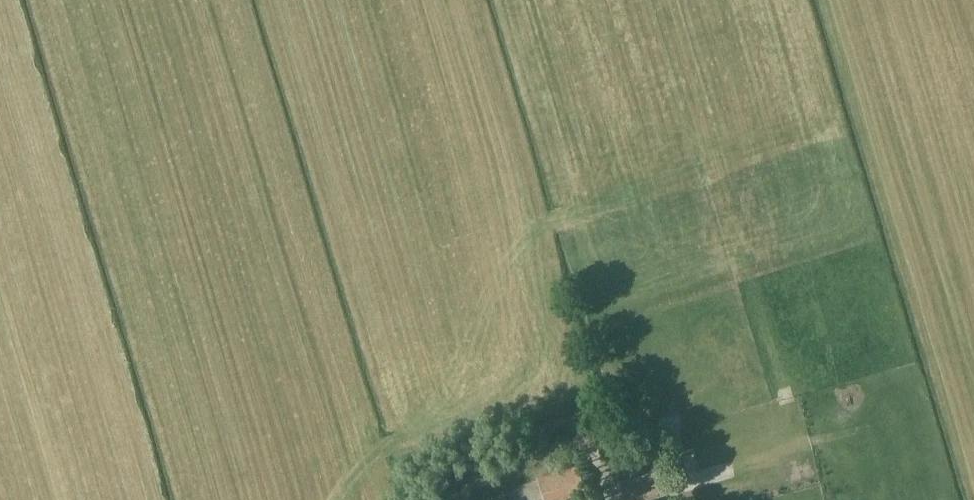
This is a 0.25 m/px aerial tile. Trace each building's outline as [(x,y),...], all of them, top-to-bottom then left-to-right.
[(624,492),(669,479),(660,446),(615,458),(624,492)] [(544,499),(564,499),(586,493),(577,466),(537,478),(544,499)]
